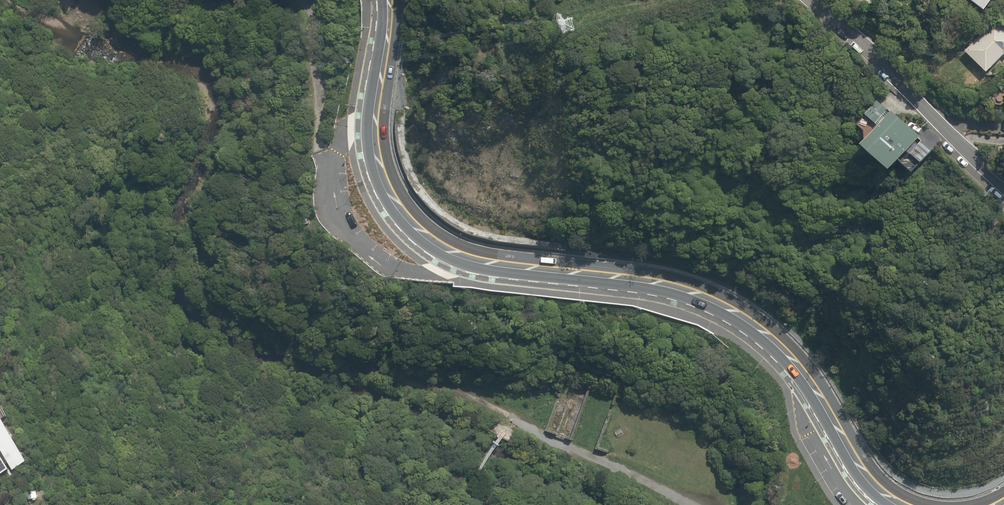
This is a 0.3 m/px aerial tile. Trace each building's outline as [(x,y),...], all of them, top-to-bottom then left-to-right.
[(983,13),(993,0),(967,0),(983,13)] [(963,51),(986,76),(1003,59),(1003,26),(998,19),(963,51)] [(895,115),(861,152),(887,176),(921,139),(895,115)] [(12,466),(14,469),(31,458),(0,407),(0,446),(1,447),(0,447),(0,474),(12,466)]
